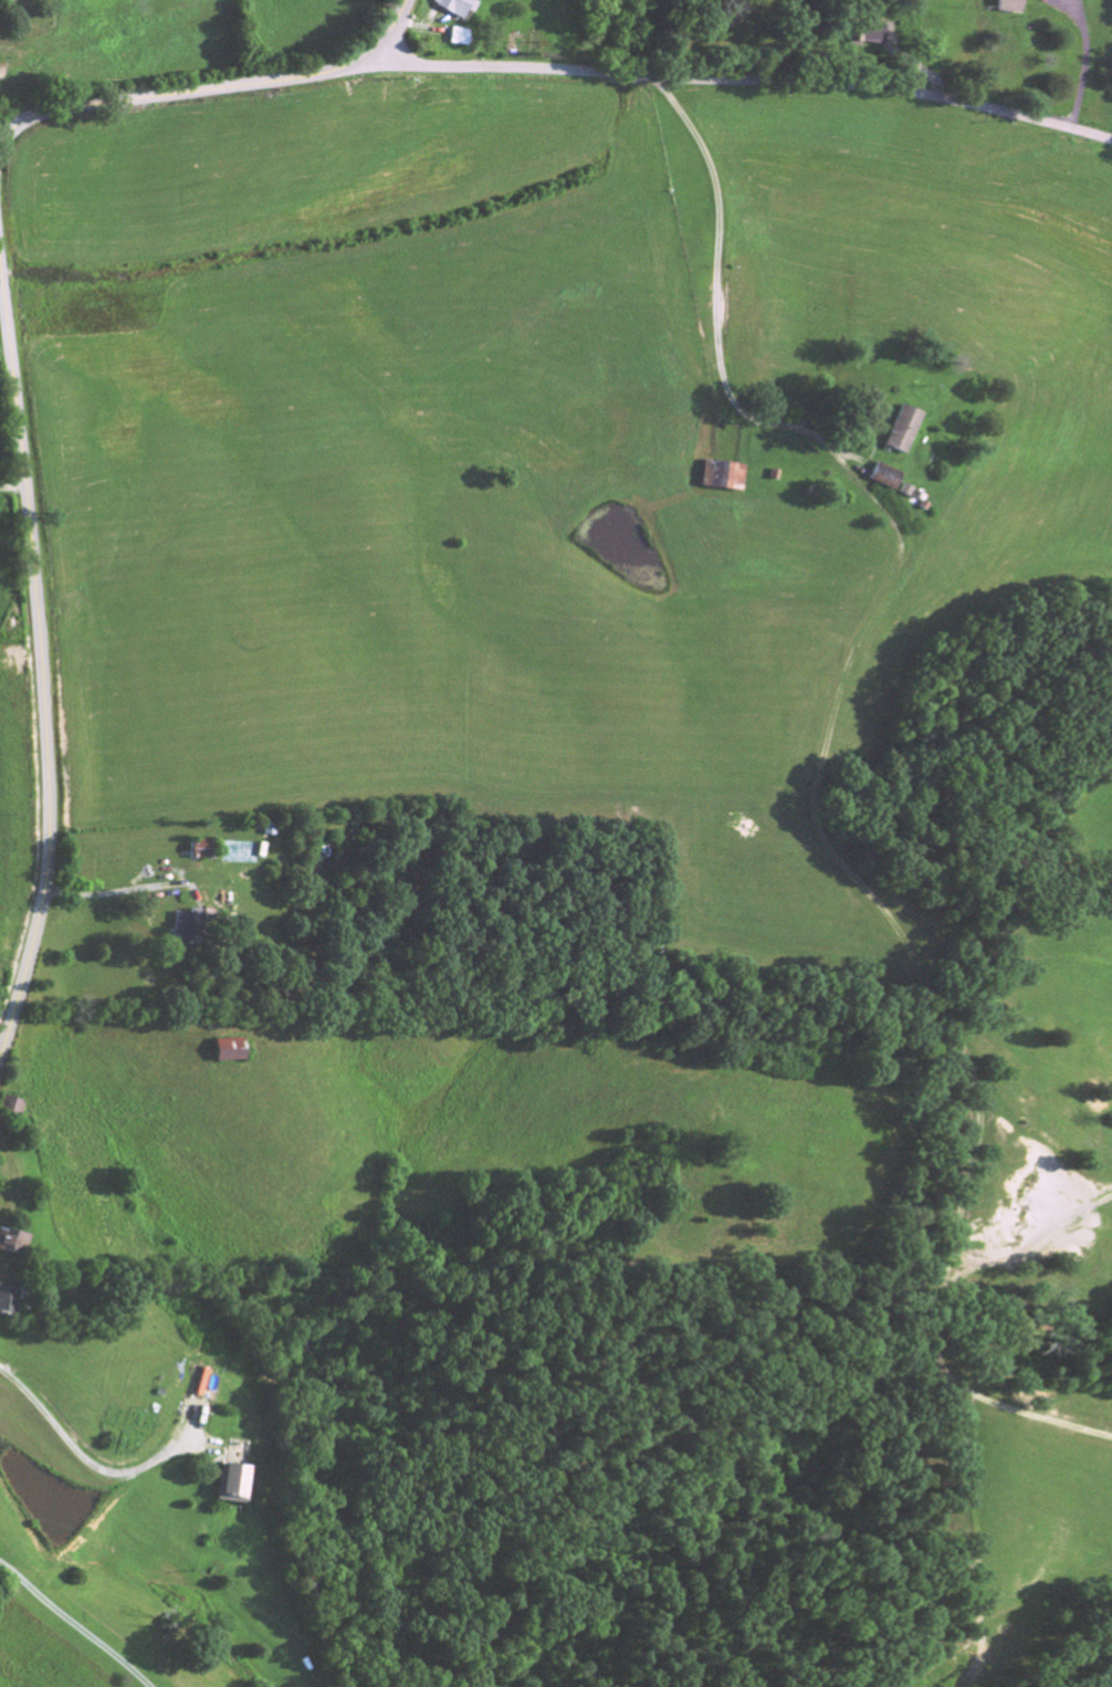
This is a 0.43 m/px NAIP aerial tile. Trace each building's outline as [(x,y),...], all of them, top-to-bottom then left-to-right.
[(463,22),(466,14),(471,16),(478,0),(438,0),(434,10),(463,22)] [(1024,0),(999,0),(998,15),(1024,16),(1024,0)] [(467,49),(469,32),(452,30),(449,47),(467,49)] [(922,416),(901,408),(885,450),(907,458),(922,416)] [(746,467),(704,465),(703,492),(744,494),(746,467)] [(902,476),(878,466),(871,484),(895,494),(902,476)] [(262,836),(274,837),(275,826),(263,826),(262,836)] [(200,943),(201,914),(176,914),(175,942),(200,943)] [(212,1042),(213,1064),(240,1063),(239,1041),(212,1042)] [(17,1120),(23,1105),(4,1097),(0,1107),(0,1113),(17,1120)] [(0,1229),(0,1252),(22,1259),(29,1239),(0,1229)] [(19,1290),(0,1287),(0,1318),(16,1320),(19,1290)] [(213,1503),(243,1507),(246,1486),(242,1485),(244,1469),(217,1467),(213,1503)]
